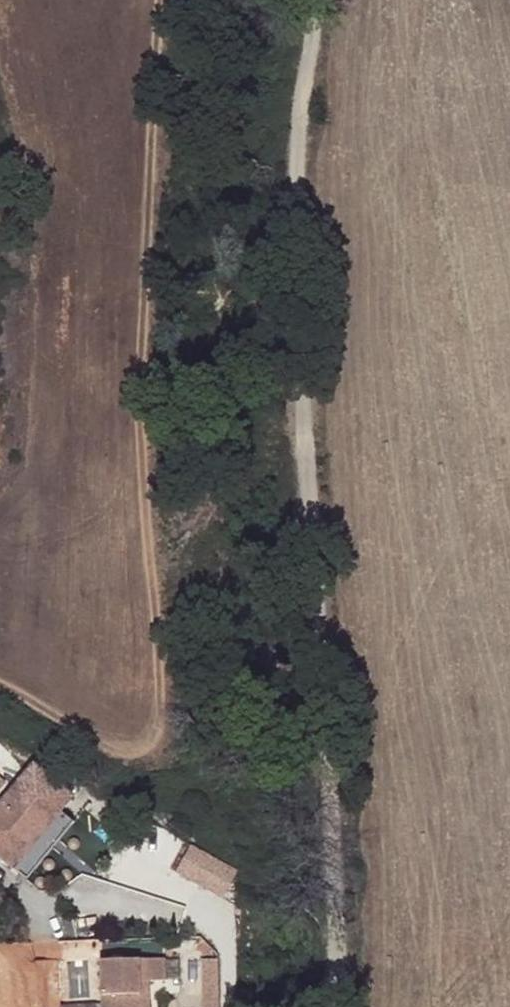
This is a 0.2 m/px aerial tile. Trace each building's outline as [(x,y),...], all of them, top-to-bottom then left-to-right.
[(11,869),(62,814),(27,780),(0,809),(0,859),(11,869)] [(75,826),(62,814),(11,869),(23,881),(75,826)] [(229,895),(242,866),(191,843),(178,872),(229,895)] [(89,993),(132,993),(132,967),(123,967),(123,955),(132,955),(148,955),(148,932),(83,932),(84,993),(89,993)] [(123,955),(123,967),(132,967),(132,955),(123,955)] [(77,975),(57,976),(58,994),(77,993),(77,975)] [(58,994),(57,976),(40,976),(40,994),(43,994),(58,994)] [(204,987),(188,987),(188,1006),(204,1006),(204,987)] [(89,993),(84,993),(77,993),(58,994),(43,994),(44,1006),(89,1006),(89,993)] [(170,998),(151,997),(151,1006),(170,1006),(170,998)]
